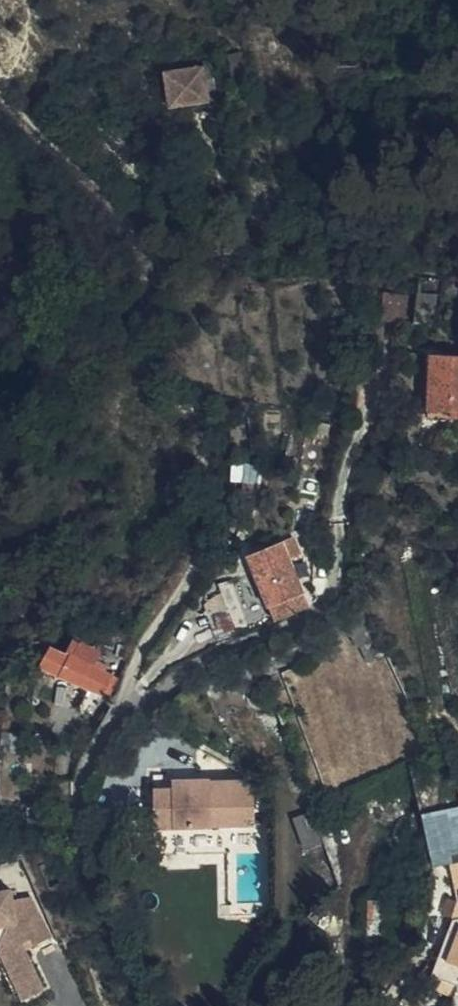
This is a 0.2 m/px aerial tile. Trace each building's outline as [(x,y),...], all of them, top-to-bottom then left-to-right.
[(204,133),(202,98),(163,99),(165,135),(204,133)] [(212,98),(202,98),(204,133),(214,133),(212,98)] [(432,324),(434,290),(416,289),(413,323),(432,324)] [(457,353),(454,356),(428,354),(426,409),(449,410),(449,414),(457,415),(457,353)] [(294,536),(253,551),(275,620),(309,607),(293,556),(299,553),(294,536)] [(235,629),(225,606),(207,612),(216,636),(235,629)] [(348,620),(351,627),(356,621),(362,612),(348,620)] [(371,657),(384,651),(362,612),(356,621),(351,627),(359,647),(365,644),(371,657)] [(107,633),(81,620),(74,633),(62,627),(58,626),(48,646),(66,655),(96,671),(112,679),(122,658),(118,656),(100,647),(107,633)] [(66,655),(48,646),(45,651),(63,660),(66,655)] [(112,679),(96,671),(88,688),(103,696),(112,679)] [(153,774),(152,828),(209,830),(209,826),(252,825),(251,768),(224,769),(223,783),(215,783),(215,780),(172,781),(171,774),(153,774)] [(414,816),(423,853),(427,852),(433,883),(457,878),(457,804),(422,813),(422,814),(414,816)] [(313,811),(296,815),(304,847),(322,842),(313,811)] [(209,830),(152,828),(152,843),(209,842),(209,830)] [(16,985),(37,976),(15,932),(25,928),(27,935),(43,928),(20,883),(4,889),(0,882),(0,955),(16,985)] [(444,917),(426,973),(456,983),(457,977),(457,962),(443,957),(454,928),(457,928),(457,915),(444,917)] [(454,928),(443,957),(457,962),(457,928),(454,928)]
